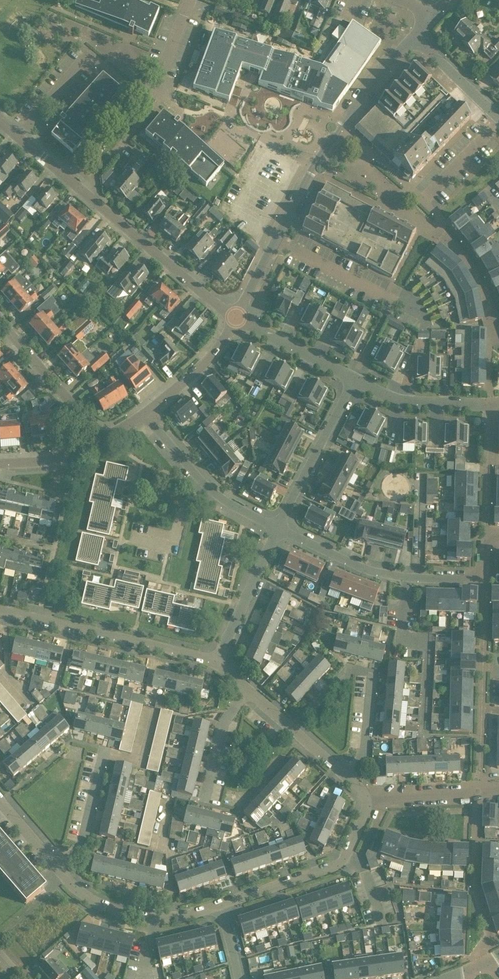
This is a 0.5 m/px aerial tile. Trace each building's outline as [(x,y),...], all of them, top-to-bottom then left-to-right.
[(128,0),(78,0),(77,2),(75,6),(130,28),(128,33),(132,35),(134,32),(148,38),(159,13),(128,0)] [(275,0),(266,0),(261,13),(269,16),(275,0)] [(274,15),(283,19),(290,2),(295,4),(297,0),(276,0),(276,1),(282,3),(280,6),(278,5),(274,15)] [(304,10),(309,12),(310,15),(316,17),(317,14),(321,16),(324,10),(327,3),(326,2),(327,0),(313,0),(312,2),(308,0),(304,10)] [(216,8),(214,14),(229,19),(231,14),(216,8)] [(316,17),(312,27),(314,27),(321,30),(327,18),(321,16),(317,14),(316,17)] [(456,31),(454,33),(463,42),(464,41),(466,42),(471,37),(473,39),(474,38),(475,40),(480,35),(485,30),(480,25),(475,30),(466,21),(460,27),(458,27),(456,29),(456,31)] [(245,32),(246,28),(233,23),(232,27),(245,32)] [(319,71),(214,33),(193,89),(229,102),(241,68),(262,75),(258,85),(302,101),(307,103),(332,112),(335,107),(380,45),(353,25),(347,32),(340,27),(332,37),(340,43),(319,71)] [(318,37),(321,30),(314,27),(312,32),(314,35),(318,37)] [(284,40),(290,42),(294,34),(287,31),(284,40)] [(463,42),(462,44),(473,55),(480,47),(485,52),(483,54),(490,61),(495,56),(494,55),(498,52),(491,45),(480,35),(475,40),(474,38),(473,39),(471,37),(466,42),(464,41),(463,42)] [(497,38),(491,45),(498,52),(498,51),(498,40),(497,38)] [(291,44),(278,39),(277,43),(290,48),(291,44)] [(200,54),(194,52),(190,64),(195,66),(200,54)] [(498,87),(498,65),(488,77),(498,87)] [(377,106),(357,127),(412,179),(471,118),(416,66),(408,74),(406,76),(398,84),(399,84),(397,86),(389,94),(387,96),(379,104),(380,104),(377,106)] [(74,153),(117,102),(124,94),(104,78),(66,123),(62,119),(59,123),(63,126),(54,137),(74,153)] [(177,122),(175,125),(173,126),(163,117),(148,135),(200,178),(198,180),(206,187),(222,167),(177,129),(180,125),(177,122)] [(7,156),(0,164),(0,181),(3,184),(8,178),(7,176),(17,164),(7,156)] [(166,167),(153,156),(149,161),(162,172),(166,167)] [(113,189),(120,195),(138,173),(144,165),(134,157),(128,165),(133,169),(129,174),(127,173),(113,189)] [(26,172),(15,186),(11,191),(7,187),(2,193),(8,199),(14,193),(21,199),(37,181),(26,172)] [(142,177),(138,173),(120,195),(126,200),(133,192),(140,184),(138,182),(142,177)] [(162,183),(156,177),(150,184),(156,190),(162,183)] [(326,184),(302,232),(392,278),(416,233),(351,199),(351,197),(326,184)] [(185,190),(180,185),(173,193),(178,198),(185,190)] [(31,208),(41,216),(56,198),(46,189),(31,208)] [(191,194),(186,189),(179,197),(184,202),(191,194)] [(487,200),(483,195),(473,203),(477,208),(487,200)] [(163,202),(157,197),(143,214),(153,222),(156,218),(164,209),(160,206),(163,202)] [(13,217),(0,205),(0,218),(6,224),(13,217)] [(192,219),(198,224),(210,209),(205,205),(192,219)] [(57,230),(62,224),(67,228),(78,216),(67,207),(52,225),(57,230)] [(15,218),(21,223),(29,214),(23,209),(15,218)] [(450,224),(458,233),(460,232),(459,232),(474,220),(467,210),(450,224)] [(159,229),(168,236),(184,216),(179,212),(172,220),(169,217),(164,223),(159,229)] [(223,219),(218,214),(214,218),(220,223),(223,219)] [(88,224),(78,216),(67,228),(72,232),(67,238),(73,243),(88,224)] [(189,220),(184,216),(168,236),(175,243),(186,231),(182,228),(189,220)] [(36,232),(41,237),(51,224),(45,220),(36,232)] [(467,241),(482,229),(474,220),(459,232),(460,232),(467,241)] [(0,229),(0,242),(10,233),(3,226),(0,229)] [(472,251),(490,239),(482,229),(467,241),(474,249),(472,251)] [(185,250),(193,256),(211,235),(206,230),(201,235),(199,234),(190,245),(185,250)] [(232,236),(226,230),(217,240),(224,246),(232,236)] [(213,245),(210,243),(215,238),(219,234),(214,231),(211,235),(193,256),(199,261),(213,245)] [(94,251),(98,254),(109,242),(98,233),(83,252),(89,256),(94,251)] [(237,241),(232,237),(224,246),(229,250),(237,241)] [(496,248),(490,239),(472,251),(479,261),(481,259),(497,250),(496,248)] [(244,246),(248,250),(253,245),(248,241),(244,246)] [(68,260),(69,259),(75,252),(77,249),(71,244),(62,255),(68,260)] [(425,265),(434,273),(449,256),(439,248),(425,265)] [(118,250),(114,255),(108,262),(103,258),(95,267),(105,277),(108,273),(113,267),(118,271),(124,264),(128,259),(118,250)] [(486,269),(498,261),(498,253),(497,250),(481,259),(486,269)] [(211,271),(218,277),(236,256),(231,251),(227,257),(224,255),(211,271)] [(2,273),(4,275),(8,271),(12,276),(19,269),(5,253),(0,257),(0,275),(2,273)] [(236,264),(240,259),(236,256),(218,277),(224,282),(238,266),(236,264)] [(449,256),(434,273),(443,281),(461,266),(449,256)] [(34,269),(40,264),(34,257),(26,264),(29,267),(31,266),(34,269)] [(486,269),(492,278),(498,274),(498,261),(486,269)] [(461,266),(443,281),(449,291),(469,279),(461,266)] [(148,275),(138,267),(128,278),(124,274),(107,295),(115,302),(124,291),(131,298),(140,288),(138,287),(148,275)] [(63,279),(68,273),(62,268),(57,273),(63,279)] [(492,278),(490,279),(495,290),(497,289),(498,288),(498,274),(492,278)] [(19,276),(11,283),(13,285),(2,294),(12,305),(23,294),(31,287),(25,280),(24,282),(19,276)] [(305,293),(311,281),(305,278),(298,290),(305,293)] [(469,279),(449,291),(455,300),(476,292),(469,279)] [(52,287),(51,287),(40,297),(45,303),(51,298),(57,293),(56,292),(58,290),(54,285),(52,287)] [(154,302),(160,306),(170,294),(159,285),(146,300),(143,303),(149,307),(154,302)] [(33,294),(35,292),(31,287),(23,294),(12,305),(20,314),(32,304),(32,303),(37,299),(33,294)] [(285,290),(283,293),(279,302),(278,301),(277,303),(278,303),(274,312),(276,313),(275,315),(281,318),(282,316),(285,317),(291,305),(298,308),(304,295),(298,292),(296,296),(285,290)] [(476,292),(455,300),(457,312),(479,308),(476,292)] [(179,302),(170,294),(160,306),(163,310),(158,316),(164,320),(179,302)] [(55,303),(51,298),(45,303),(42,305),(47,311),(47,310),(55,303)] [(122,316),(129,322),(142,306),(135,301),(122,316)] [(30,326),(40,337),(52,326),(47,322),(53,317),(60,311),(55,306),(48,312),(42,317),(42,316),(30,326)] [(309,331),(319,312),(309,307),(299,325),(309,330),(309,331)] [(340,314),(337,319),(342,322),(349,310),(343,307),(340,314)] [(482,320),(479,308),(457,312),(459,324),(482,320)] [(370,312),(365,309),(362,314),(368,317),(370,312)] [(178,323),(173,319),(162,331),(167,335),(169,332),(180,341),(199,318),(189,310),(178,323)] [(333,311),(330,316),(337,319),(340,314),(333,311)] [(330,318),(319,312),(309,331),(310,331),(320,336),(330,318)] [(66,329),(73,337),(88,323),(81,315),(66,329)] [(390,319),(388,324),(396,329),(399,324),(390,319)] [(159,332),(167,326),(162,322),(155,329),(159,332)] [(88,323),(73,337),(77,342),(78,342),(93,329),(88,323)] [(353,330),(352,330),(342,324),(333,342),(343,348),(343,349),(353,330)] [(55,330),(52,326),(40,337),(48,346),(60,336),(59,335),(65,331),(60,325),(55,330)] [(354,326),(352,330),(353,330),(343,349),(344,349),(344,348),(354,353),(365,332),(354,326)] [(461,336),(461,344),(484,345),(484,333),(455,332),(455,336),(461,336)] [(179,353),(172,345),(164,335),(159,340),(163,345),(158,349),(164,356),(159,360),(164,366),(179,353)] [(71,348),(59,358),(68,368),(87,352),(84,349),(84,347),(82,344),(80,344),(78,342),(77,342),(71,348)] [(461,356),(484,357),(484,345),(461,344),(461,345),(455,345),(454,349),(461,349),(461,356)] [(383,369),(393,351),(382,345),(373,363),(383,368),(383,369)] [(240,369),(250,350),(249,351),(239,346),(230,364),(240,369)] [(408,347),(404,354),(410,357),(413,348),(408,347)] [(152,364),(156,360),(145,349),(141,353),(152,364)] [(240,369),(238,372),(249,378),(260,356),(250,351),(251,351),(250,350),(240,369)] [(96,361),(87,351),(87,352),(68,368),(76,378),(89,367),(94,373),(109,360),(103,354),(96,361)] [(403,356),(393,351),(383,369),(384,370),(384,369),(394,374),(403,356)] [(428,381),(429,356),(417,355),(416,380),(427,380),(427,381),(428,381)] [(448,356),(440,356),(429,356),(428,381),(429,380),(440,380),(440,369),(447,369),(448,356)] [(461,368),(483,369),(484,357),(461,356),(461,358),(454,357),(454,362),(461,362),(461,368)] [(127,365),(119,371),(136,391),(143,384),(151,378),(134,358),(127,365)] [(274,387),(284,368),(283,367),(283,368),(273,363),(264,381),(274,387)] [(6,388),(19,377),(9,367),(0,375),(0,385),(2,383),(6,388)] [(284,368),(274,387),(285,392),(294,374),(284,369),(284,368)] [(483,388),(483,369),(461,368),(461,370),(455,370),(454,374),(463,374),(463,380),(472,381),(472,387),(483,388)] [(27,387),(19,377),(6,388),(10,392),(5,397),(9,402),(14,397),(15,397),(27,387)] [(99,385),(96,378),(86,384),(90,391),(99,385)] [(107,383),(111,389),(107,392),(115,405),(126,398),(118,385),(117,385),(113,379),(107,383)] [(226,395),(212,379),(201,388),(215,405),(226,395)] [(308,404),(318,385),(317,385),(317,386),(307,381),(297,399),(307,404),(308,404)] [(308,404),(307,404),(306,407),(317,413),(328,392),(318,386),(318,385),(308,404)] [(95,399),(104,413),(115,405),(107,392),(101,395),(97,389),(92,393),(96,399),(95,399)] [(21,398),(25,403),(35,399),(28,391),(21,398)] [(46,405),(54,402),(50,397),(43,399),(46,405)] [(186,399),(185,400),(171,412),(181,424),(196,411),(189,402),(186,399)] [(287,402),(281,399),(278,404),(284,408),(285,407),(287,402)] [(294,406),(287,402),(285,407),(293,411),(295,406),(294,406)] [(47,409),(45,406),(44,403),(39,404),(40,411),(42,414),(46,419),(43,420),(47,436),(59,433),(55,417),(47,409)] [(17,424),(16,415),(16,409),(0,412),(0,441),(19,440),(18,424),(17,424)] [(211,416),(207,411),(202,415),(206,420),(211,416)] [(366,434),(376,415),(375,415),(375,416),(365,411),(355,429),(356,429),(353,434),(363,439),(366,434)] [(47,436),(43,420),(37,421),(35,414),(22,417),(26,435),(32,434),(33,438),(47,436)] [(376,416),(376,415),(366,434),(376,440),(386,422),(376,416)] [(206,429),(215,421),(211,416),(202,424),(206,429)] [(302,433),(286,425),(281,436),(297,444),(300,439),(299,439),(302,433)] [(414,446),(415,425),(414,425),(403,425),(402,445),(414,446)] [(415,425),(414,446),(426,446),(427,426),(415,425)] [(455,447),(456,426),(455,426),(455,427),(444,426),(443,447),(455,447)] [(456,426),(455,447),(455,458),(462,458),(462,447),(467,448),(468,427),(457,427),(457,426),(456,426)] [(201,445),(200,446),(203,450),(218,438),(210,429),(196,441),(201,445)] [(297,444),(281,436),(275,446),(291,454),(294,449),(295,450),(297,444)] [(212,459),(225,447),(218,438),(203,450),(208,455),(208,454),(212,459)] [(217,469),(218,469),(233,456),(235,454),(228,445),(225,447),(212,459),(215,463),(218,468),(217,469)] [(291,454),(275,446),(270,456),(288,466),(288,465),(287,464),(289,459),(291,454)] [(340,461),(339,460),(336,465),(353,474),(358,463),(343,455),(340,461)] [(241,465),(233,456),(218,469),(225,478),(231,473),(232,474),(238,469),(237,469),(241,465)] [(282,476),(288,466),(270,456),(264,467),(269,469),(268,470),(275,474),(276,473),(282,476)] [(106,464),(103,478),(118,481),(126,483),(129,469),(117,466),(106,464)] [(465,465),(455,464),(455,472),(465,473),(465,465)] [(332,476),(347,484),(353,474),(336,465),(333,471),(334,471),(332,476)] [(260,475),(250,492),(270,503),(277,490),(266,484),(268,479),(260,475)] [(96,476),(93,490),(115,495),(118,481),(103,478),(96,476)] [(324,485),(342,495),(347,484),(332,476),(329,481),(328,480),(326,485),(324,484),(324,485)] [(475,477),(456,477),(451,477),(451,489),(456,489),(475,490),(475,477)] [(336,505),(342,495),(324,485),(318,496),(325,499),(325,500),(331,504),(332,503),(336,505)] [(475,490),(456,489),(455,501),(474,502),(475,490)] [(4,512),(9,492),(0,490),(0,511),(4,512)] [(112,508),(115,495),(93,490),(89,504),(94,505),(94,504),(112,508)] [(9,492),(4,512),(16,514),(21,495),(9,492)] [(21,495),(16,514),(28,517),(33,498),(21,495)] [(33,498),(28,517),(40,520),(44,500),(33,498)] [(56,503),(44,500),(40,520),(52,522),(51,526),(57,527),(60,515),(54,514),(56,503)] [(474,502),(455,501),(455,513),(474,514),(474,513),(474,502)] [(94,505),(91,518),(113,523),(116,509),(112,508),(94,504),(94,505)] [(322,514),(311,509),(304,521),(326,533),(335,514),(325,509),(322,514)] [(342,509),(339,516),(352,523),(356,516),(342,509)] [(474,514),(455,513),(455,524),(468,525),(476,526),(477,513),(474,513),(474,514)] [(109,537),(113,523),(91,518),(87,532),(109,537)] [(198,535),(202,536),(220,540),(223,525),(202,520),(198,535)] [(355,541),(367,544),(372,525),(360,522),(359,527),(358,526),(356,534),(357,534),(355,541)] [(449,536),(468,537),(468,525),(455,524),(449,524),(449,536)] [(379,545),(383,527),(372,525),(367,544),(368,544),(368,543),(373,544),(373,543),(379,545)] [(390,548),(394,530),(383,527),(379,545),(384,546),(384,547),(390,548)] [(402,550),(406,533),(394,530),(390,548),(395,550),(396,549),(402,550)] [(82,534),(79,548),(101,553),(104,539),(82,534)] [(224,541),(220,540),(202,536),(199,549),(221,554),(224,541)] [(448,548),(467,549),(468,537),(449,536),(448,548)] [(98,567),(101,553),(79,548),(76,562),(98,567)] [(470,549),(467,549),(448,548),(448,560),(469,561),(470,549)] [(4,571),(9,551),(0,549),(0,570),(4,571)] [(197,563),(200,564),(218,568),(221,554),(199,549),(196,563),(197,563)] [(16,574),(20,554),(9,551),(4,571),(16,574)] [(295,574),(303,557),(293,553),(293,554),(291,554),(283,572),(294,577),(295,574)] [(28,576),(32,557),(20,554),(16,574),(28,576)] [(28,576),(37,579),(35,589),(42,591),(48,567),(42,566),(44,559),(32,557),(28,576)] [(313,562),(303,557),(295,574),(306,579),(313,562)] [(323,567),(313,562),(306,579),(316,584),(323,568),(322,568),(323,567)] [(222,569),(218,568),(200,564),(197,577),(219,582),(222,569)] [(335,574),(330,588),(329,590),(341,594),(347,577),(337,573),(336,575),(335,574)] [(216,596),(219,582),(197,577),(194,591),(216,596)] [(351,598),(355,588),(357,581),(347,577),(341,594),(351,598)] [(355,588),(351,598),(362,602),(368,585),(357,581),(355,588)] [(114,589),(111,603),(125,607),(130,585),(116,582),(114,588),(114,589)] [(90,607),(95,608),(100,586),(87,583),(84,593),(81,605),(90,607)] [(130,585),(125,607),(138,610),(142,593),(143,588),(130,585)] [(288,590),(293,593),(296,587),(290,585),(288,590)] [(368,585),(362,602),(373,606),(379,590),(378,589),(378,588),(368,585)] [(114,589),(100,586),(95,608),(109,611),(111,603),(114,589)] [(314,603),(317,597),(301,590),(298,596),(308,600),(314,603)] [(146,591),(141,613),(155,616),(161,594),(146,591)] [(314,603),(321,606),(327,593),(321,591),(318,598),(317,597),(314,603)] [(291,599),(276,592),(270,604),(285,611),(291,599)] [(475,592),(463,592),(463,594),(463,613),(475,614),(475,592)] [(426,612),(439,613),(439,594),(427,593),(426,612)] [(169,619),(167,627),(170,628),(175,605),(172,605),(174,597),(161,594),(155,616),(169,619)] [(451,613),(451,594),(439,594),(439,613),(451,613)] [(451,594),(451,613),(463,613),(463,594),(451,594)] [(285,611),(270,604),(265,615),(280,622),(285,611)] [(175,605),(170,628),(184,631),(189,609),(175,605)] [(195,633),(200,611),(189,609),(184,631),(195,633)] [(292,609),(290,613),(302,619),(304,614),(292,609)] [(386,625),(386,619),(387,609),(380,609),(379,618),(379,624),(386,625)] [(301,623),(302,619),(290,613),(288,618),(301,623)] [(275,633),(282,636),(293,641),(297,643),(299,639),(277,628),(280,622),(265,615),(260,627),(275,633)] [(327,632),(330,623),(321,619),(318,628),(327,632)] [(306,620),(302,626),(308,629),(311,622),(306,620)] [(275,633),(260,627),(255,638),(270,644),(275,633)] [(292,633),(301,637),(304,632),(294,628),(292,633)] [(340,654),(345,655),(349,639),(351,633),(346,632),(345,632),(344,638),(337,636),(333,652),(340,654)] [(291,645),(293,641),(282,636),(280,640),(291,645)] [(453,636),(453,648),(472,649),(472,636),(453,636)] [(270,644),(255,638),(250,649),(264,655),(265,655),(270,644)] [(27,642),(15,639),(12,655),(20,657),(23,658),(27,642)] [(349,639),(345,655),(357,658),(361,642),(349,639)] [(27,642),(23,658),(24,658),(35,661),(39,645),(27,642)] [(361,642),(357,658),(369,661),(373,645),(361,642)] [(35,661),(48,663),(51,648),(39,645),(35,661)] [(381,664),(385,648),(373,645),(369,661),(381,664)] [(64,651),(51,648),(48,663),(60,666),(64,651)] [(472,649),(453,648),(452,660),(471,660),(472,649)] [(268,667),(263,672),(269,678),(280,667),(282,663),(271,658),(265,655),(264,655),(250,649),(245,660),(260,666),(263,659),(270,662),(268,667)] [(296,655),(306,664),(309,660),(300,651),(296,655)] [(73,653),(72,655),(71,661),(69,668),(77,670),(82,671),(85,656),(73,653)] [(271,658),(282,663),(284,659),(273,654),(271,658)] [(94,674),(97,658),(85,655),(82,671),(94,674)] [(296,655),(293,658),(302,667),(306,664),(296,655)] [(318,657),(310,667),(321,677),(330,668),(318,657)] [(97,658),(94,674),(106,677),(110,661),(97,658)] [(471,660),(452,660),(452,672),(471,672),(471,673),(473,673),(474,661),(471,660)] [(110,661),(106,677),(118,679),(121,664),(110,661)] [(121,664),(118,679),(130,682),(133,667),(121,664)] [(389,664),(387,677),(403,678),(405,666),(389,664)] [(145,670),(133,667),(130,682),(142,685),(145,670)] [(310,667),(301,675),(313,686),(321,677),(310,667)] [(283,669),(280,672),(289,681),(292,678),(283,669)] [(151,687),(164,690),(168,675),(155,672),(151,687)] [(277,675),(286,684),(289,681),(280,672),(277,675)] [(471,672),(452,672),(452,684),(471,684),(471,673),(471,672)] [(168,675),(164,690),(176,693),(179,678),(168,675)] [(305,695),(313,686),(301,675),(293,684),(305,695)] [(403,678),(387,677),(386,689),(402,691),(403,678)] [(188,696),(191,680),(179,678),(176,693),(188,696)] [(203,683),(191,680),(188,696),(207,701),(209,692),(202,690),(203,683)] [(39,681),(38,684),(31,682),(29,692),(31,694),(35,690),(41,691),(43,682),(39,681)] [(296,704),(305,695),(293,684),(285,694),(285,695),(296,704)] [(471,684),(452,684),(451,696),(470,696),(471,684)] [(50,696),(45,689),(40,694),(46,700),(50,696)] [(402,691),(386,689),(385,702),(401,703),(402,691)] [(36,691),(31,695),(39,704),(44,700),(36,691)] [(0,698),(0,703),(1,705),(11,697),(7,692),(0,698)] [(74,706),(77,695),(66,693),(63,703),(74,706)] [(470,696),(451,696),(451,708),(470,708),(470,696)] [(11,697),(1,705),(6,710),(15,702),(11,697)] [(15,702),(6,710),(10,714),(19,706),(15,702)] [(131,702),(129,709),(141,712),(143,705),(131,702)] [(401,703),(385,702),(384,714),(400,715),(401,703)] [(19,706),(10,714),(14,719),(23,711),(19,706)] [(37,711),(45,721),(49,718),(41,708),(37,711)] [(470,708),(451,708),(451,720),(470,720),(470,708)] [(128,715),(140,718),(141,712),(129,709),(128,715)] [(77,715),(73,730),(85,733),(91,711),(86,710),(85,710),(84,716),(77,715)] [(161,710),(160,716),(171,719),(173,713),(164,711),(161,710)] [(18,724),(27,716),(23,711),(14,719),(18,724)] [(45,721),(37,711),(33,715),(41,724),(41,725),(45,721)] [(91,711),(85,733),(97,736),(101,721),(95,719),(96,713),(91,711)] [(217,714),(205,713),(205,722),(216,723),(217,714)] [(400,715),(384,714),(383,726),(399,728),(400,715)] [(126,721),(138,724),(140,718),(128,715),(126,721)] [(171,719),(160,716),(158,722),(170,725),(171,719)] [(6,717),(0,722),(0,728),(9,721),(6,717)] [(49,725),(59,738),(69,729),(59,717),(49,725)] [(113,724),(109,739),(121,742),(122,739),(123,733),(125,727),(118,725),(119,719),(115,717),(113,724)] [(470,720),(451,720),(451,721),(444,721),(444,732),(450,732),(469,733),(470,720)] [(41,725),(41,724),(35,728),(40,733),(50,746),(59,738),(49,725),(45,721),(41,725)] [(101,721),(97,736),(109,739),(113,724),(108,722),(101,721)] [(125,727),(136,730),(138,724),(126,721),(125,727)] [(194,721),(191,734),(206,737),(209,725),(194,721)] [(170,725),(158,722),(157,728),(168,731),(170,725)] [(21,726),(19,728),(27,737),(30,734),(22,724),(20,725),(21,726)] [(398,739),(399,728),(383,726),(382,738),(398,739)] [(123,733),(135,736),(136,730),(125,727),(123,733)] [(15,731),(23,740),(27,737),(19,728),(15,731)] [(168,731),(157,728),(155,734),(167,737),(168,731)] [(30,741),(41,754),(50,746),(40,733),(30,741)] [(122,739),(133,742),(135,736),(123,733),(122,739)] [(167,737),(155,734),(154,741),(165,743),(167,737)] [(188,746),(204,749),(206,737),(191,734),(188,746)] [(122,739),(121,742),(120,745),(132,748),(133,742),(122,739)] [(4,741),(0,744),(8,753),(12,750),(4,741)] [(21,749),(32,761),(41,754),(30,741),(21,749)] [(165,743),(154,741),(152,747),(164,749),(165,743)] [(4,756),(8,753),(0,744),(0,751),(4,756)] [(131,754),(132,748),(120,745),(119,751),(131,754)] [(185,758),(201,761),(204,749),(188,746),(185,758)] [(164,749),(152,747),(151,753),(162,755),(164,749)] [(12,757),(22,770),(32,761),(21,749),(12,757)] [(436,759),(434,759),(435,775),(447,774),(447,758),(447,752),(442,752),(441,752),(441,758),(439,759),(436,759)] [(162,755),(151,753),(149,759),(161,762),(162,755)] [(13,778),(22,770),(12,757),(2,765),(7,770),(13,778)] [(201,761),(185,758),(182,769),(198,773),(201,761)] [(459,758),(447,758),(447,774),(460,774),(460,770),(459,758)] [(161,762),(149,759),(148,765),(159,767),(161,762)] [(293,759),(285,769),(297,779),(305,770),(302,768),(293,759)] [(420,759),(410,760),(411,776),(420,775),(423,775),(422,759),(420,759)] [(424,759),(422,759),(423,775),(432,775),(435,775),(434,759),(432,759),(424,759)] [(386,777),(398,776),(398,760),(397,760),(385,761),(386,777)] [(409,760),(398,760),(398,776),(411,776),(410,760),(409,760)] [(132,767),(116,764),(113,776),(129,779),(132,767)] [(158,773),(159,767),(148,765),(146,770),(158,773)] [(198,773),(182,769),(179,781),(195,785),(198,773)] [(297,779),(285,769),(277,777),(289,788),(297,779)] [(111,787),(126,791),(129,779),(113,776),(111,787)] [(160,779),(157,778),(153,792),(161,794),(163,782),(172,784),(173,780),(161,777),(160,779)] [(289,788),(277,777),(268,787),(280,797),(289,788)] [(305,780),(301,783),(310,791),(313,788),(305,780)] [(192,797),(195,785),(179,781),(176,793),(192,797)] [(153,792),(155,784),(148,782),(147,784),(146,789),(149,792),(153,792)] [(307,795),(310,791),(301,783),(298,787),(307,795)] [(108,799),(124,802),(126,791),(111,787),(108,799)] [(268,787),(260,796),(272,807),(277,801),(282,805),(285,802),(280,797),(268,787)] [(339,797),(342,792),(336,789),(333,794),(339,797)] [(161,794),(153,792),(149,792),(148,798),(160,800),(161,794)] [(175,799),(176,799),(189,803),(190,797),(177,793),(176,793),(175,798),(175,799)] [(310,795),(308,800),(319,805),(321,801),(310,795)] [(260,796),(252,805),(264,816),(269,820),(271,817),(272,817),(272,816),(267,812),(272,807),(260,796)] [(331,797),(325,808),(339,815),(345,803),(331,797)] [(160,800),(148,798),(147,803),(158,806),(160,800)] [(288,798),(285,802),(294,810),(297,806),(288,798)] [(124,802),(108,799),(105,810),(121,814),(124,802)] [(317,810),(319,805),(308,800),(306,805),(317,810)] [(282,805),(291,813),(294,810),(285,802),(282,805)] [(158,806),(147,803),(145,809),(157,812),(158,806)] [(252,805),(244,814),(247,817),(256,825),(264,816),(252,805)] [(183,824),(195,827),(199,811),(187,808),(186,812),(183,824)] [(339,815),(325,808),(320,819),(334,826),(339,815)] [(145,809),(144,813),(144,815),(156,818),(157,812),(145,809)] [(486,809),(485,828),(498,829),(498,810),(486,809)] [(121,814),(105,810),(103,822),(118,826),(121,814)] [(195,827),(207,830),(211,814),(199,811),(195,827)] [(211,814),(207,830),(219,833),(222,817),(211,814)] [(156,818),(144,815),(142,821),(154,824),(156,818)] [(222,840),(223,841),(224,834),(231,836),(235,820),(222,817),(219,833),(217,839),(222,840)] [(271,817),(269,820),(278,828),(280,825),(272,817),(271,817)] [(300,817),(298,822),(308,828),(311,822),(300,817)] [(317,825),(311,822),(308,828),(315,831),(329,837),(334,826),(320,819),(317,825)] [(269,820),(266,823),(270,827),(273,830),(275,831),(278,828),(269,820)] [(142,821),(142,824),(141,829),(152,832),(154,824),(142,821)] [(99,836),(115,839),(118,826),(103,822),(99,836)] [(180,839),(181,822),(172,822),(172,838),(180,839)] [(306,833),(308,828),(298,822),(295,827),(306,833)] [(141,829),(139,834),(139,836),(151,839),(152,832),(141,829)] [(264,831),(259,833),(263,844),(267,843),(264,831)] [(324,848),(329,837),(315,831),(310,842),(324,848)] [(258,845),(263,844),(259,833),(255,834),(258,845)] [(291,835),(287,836),(289,843),(294,858),(306,854),(305,852),(301,839),(294,841),(292,833),(290,834),(291,835)] [(380,860),(390,863),(398,839),(386,835),(383,846),(384,847),(380,860)] [(139,836),(138,838),(137,844),(149,847),(151,839),(139,836)] [(285,844),(277,847),(282,862),(294,858),(289,843),(287,836),(283,838),(285,844)] [(26,905),(30,902),(44,889),(42,887),(44,886),(41,881),(39,883),(0,838),(0,875),(26,905)] [(241,838),(236,840),(240,851),(244,850),(241,838)] [(404,862),(409,843),(398,839),(390,863),(403,868),(404,862)] [(234,853),(240,851),(236,840),(231,841),(234,853)] [(188,846),(178,843),(176,850),(186,853),(188,846)] [(409,843),(404,862),(416,864),(420,845),(409,843)] [(416,864),(428,866),(429,866),(431,847),(420,845),(416,864)] [(282,862),(277,847),(265,850),(270,866),(282,862)] [(442,867),(442,848),(431,847),(429,866),(428,866),(428,872),(442,873),(442,867)] [(207,861),(212,860),(208,848),(203,850),(207,861)] [(442,848),(442,867),(453,867),(454,848),(442,848)] [(466,860),(467,849),(454,848),(453,867),(453,873),(464,873),(464,860),(466,860)] [(483,861),(498,861),(498,851),(495,850),(495,849),(484,848),(483,861)] [(207,861),(203,850),(199,852),(203,863),(207,861)] [(270,866),(265,850),(253,854),(259,869),(270,866)] [(242,858),(247,873),(259,869),(253,854),(242,858)] [(185,856),(180,858),(184,869),(189,867),(185,856)] [(91,873),(103,875),(107,860),(95,857),(91,873)] [(180,858),(176,859),(180,870),(184,869),(180,858)] [(235,877),(247,873),(242,858),(230,862),(235,877)] [(119,863),(107,860),(103,875),(115,878),(119,863)] [(214,866),(212,860),(207,861),(209,867),(214,882),(226,878),(221,863),(214,866)] [(379,868),(376,861),(368,863),(370,871),(379,868)] [(498,873),(498,861),(483,861),(483,872),(498,873)] [(115,878),(127,881),(130,866),(119,863),(115,878)] [(189,867),(184,869),(186,875),(191,890),(203,886),(198,871),(196,872),(194,865),(189,867)] [(142,869),(130,866),(127,881),(139,884),(142,869)] [(214,882),(209,867),(198,871),(203,886),(214,882)] [(139,884),(151,887),(154,872),(142,869),(139,884)] [(167,875),(154,872),(151,887),(163,890),(167,875)] [(482,886),(498,884),(498,873),(483,872),(482,886)] [(191,890),(186,875),(174,879),(179,894),(191,890)] [(333,888),(341,910),(354,905),(346,883),(333,888)] [(482,886),(486,899),(498,895),(498,884),(482,886)] [(333,888),(321,892),(328,914),(341,910),(333,888)] [(414,903),(415,891),(403,890),(402,902),(414,903)] [(328,914),(321,892),(308,896),(316,918),(328,914)] [(420,902),(432,903),(432,893),(420,893),(420,902)] [(486,899),(490,911),(498,908),(498,895),(486,899)] [(316,918),(308,896),(295,900),(303,922),(316,918)] [(443,897),(442,908),(464,910),(465,899),(443,897)] [(281,905),(287,924),(299,920),(292,901),(281,905)] [(287,924),(281,905),(270,909),(277,927),(287,924)] [(464,910),(442,908),(441,920),(460,922),(461,911),(464,910)] [(498,920),(498,908),(490,911),(493,922),(498,920)] [(277,927),(270,909),(260,912),(266,931),(277,927)] [(266,931),(260,912),(249,916),(255,934),(266,931)] [(255,934),(249,916),(237,920),(244,938),(255,934)] [(460,922),(441,920),(440,933),(459,933),(460,922)] [(90,949),(95,927),(82,924),(76,946),(90,949)] [(95,927),(90,949),(102,953),(108,930),(95,927)] [(212,929),(200,932),(205,951),(216,948),(212,929)] [(108,930),(102,953),(115,956),(121,934),(108,930)] [(200,932),(189,935),(194,953),(205,951),(200,932)] [(459,933),(440,933),(441,946),(461,945),(461,944),(460,944),(459,933)] [(121,934),(115,956),(128,959),(133,940),(134,937),(121,934)] [(194,953),(189,935),(178,937),(183,956),(194,953)] [(178,937),(167,940),(172,959),(183,956),(178,937)] [(167,940),(156,943),(160,961),(172,959),(167,940)] [(462,956),(461,945),(441,946),(441,957),(462,956)] [(293,947),(286,949),(288,961),(295,960),(293,947)] [(44,959),(49,955),(53,951),(50,948),(46,952),(42,956),(44,959)] [(389,958),(392,977),(404,975),(401,954),(388,955),(389,958)] [(367,961),(366,956),(354,958),(355,962),(358,978),(369,978),(366,961),(367,961)] [(389,958),(378,959),(380,978),(392,977),(389,958)] [(367,961),(366,961),(369,978),(376,978),(380,978),(378,959),(367,961)] [(63,976),(50,962),(40,970),(48,978),(60,978),(63,976)] [(344,964),(346,978),(358,978),(355,962),(344,964)] [(87,967),(91,971),(96,967),(92,963),(87,967)] [(344,964),(332,966),(334,978),(346,978),(344,964)] [(311,978),(323,978),(320,967),(309,970),(311,978)] [(287,974),(286,969),(274,972),(275,977),(275,976),(276,978),(287,978),(286,974),(287,974)] [(298,972),(299,978),(311,978),(309,970),(298,972)]
